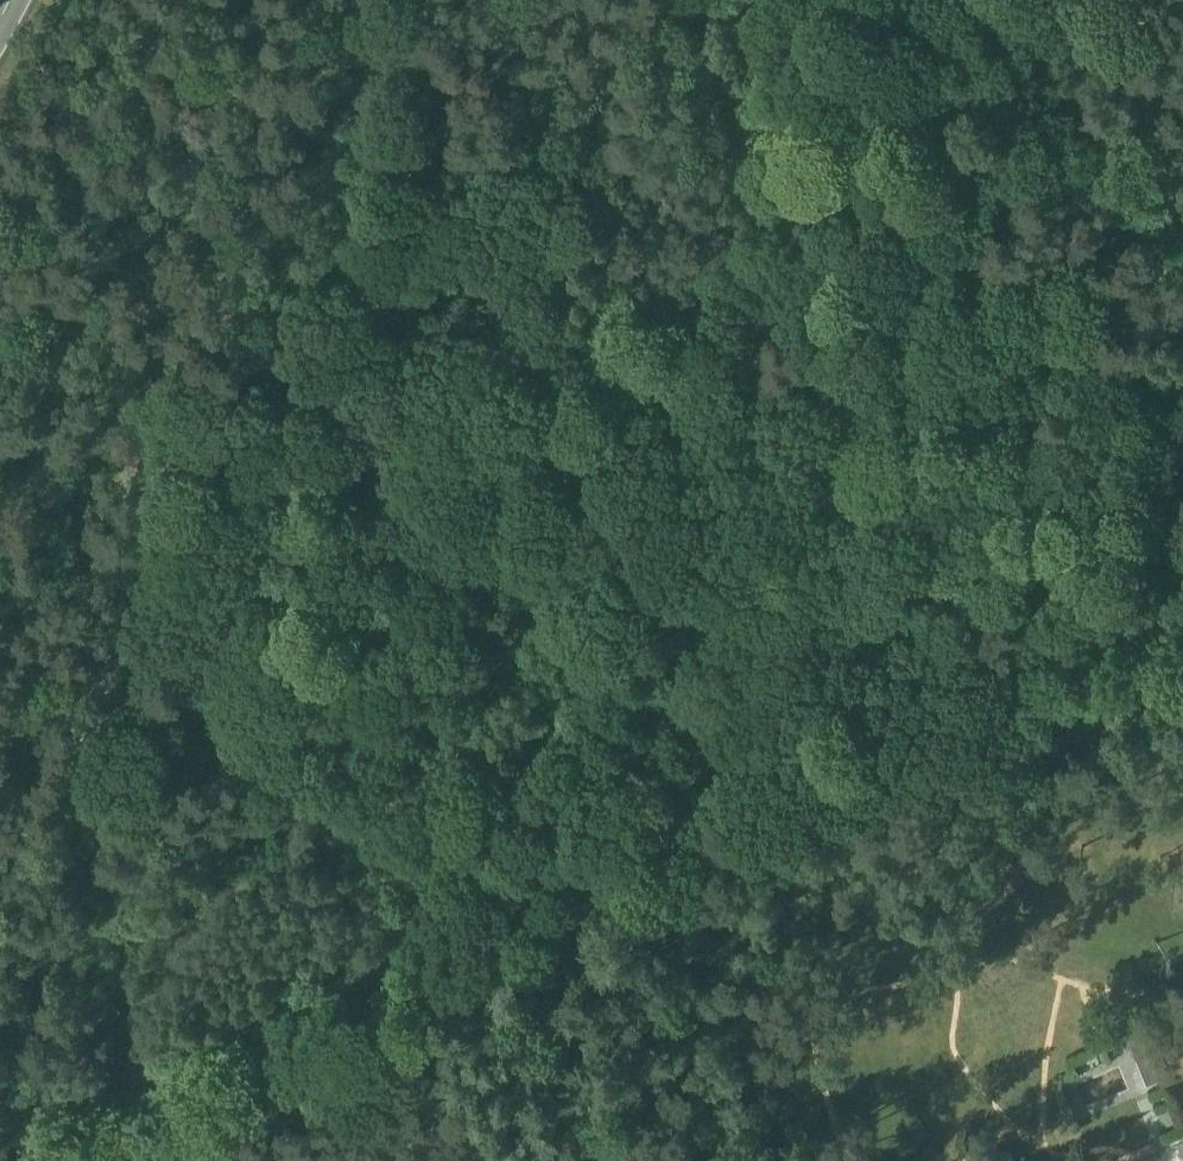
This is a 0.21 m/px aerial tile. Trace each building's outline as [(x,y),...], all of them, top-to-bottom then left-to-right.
[(1163,1035),(1158,1025),(1146,1030),(1151,1041),(1163,1035)] [(1141,1033),(1128,1038),(1132,1048),(1145,1043),(1141,1033)] [(1143,1074),(1147,1084),(1160,1079),(1156,1069),(1143,1074)]
